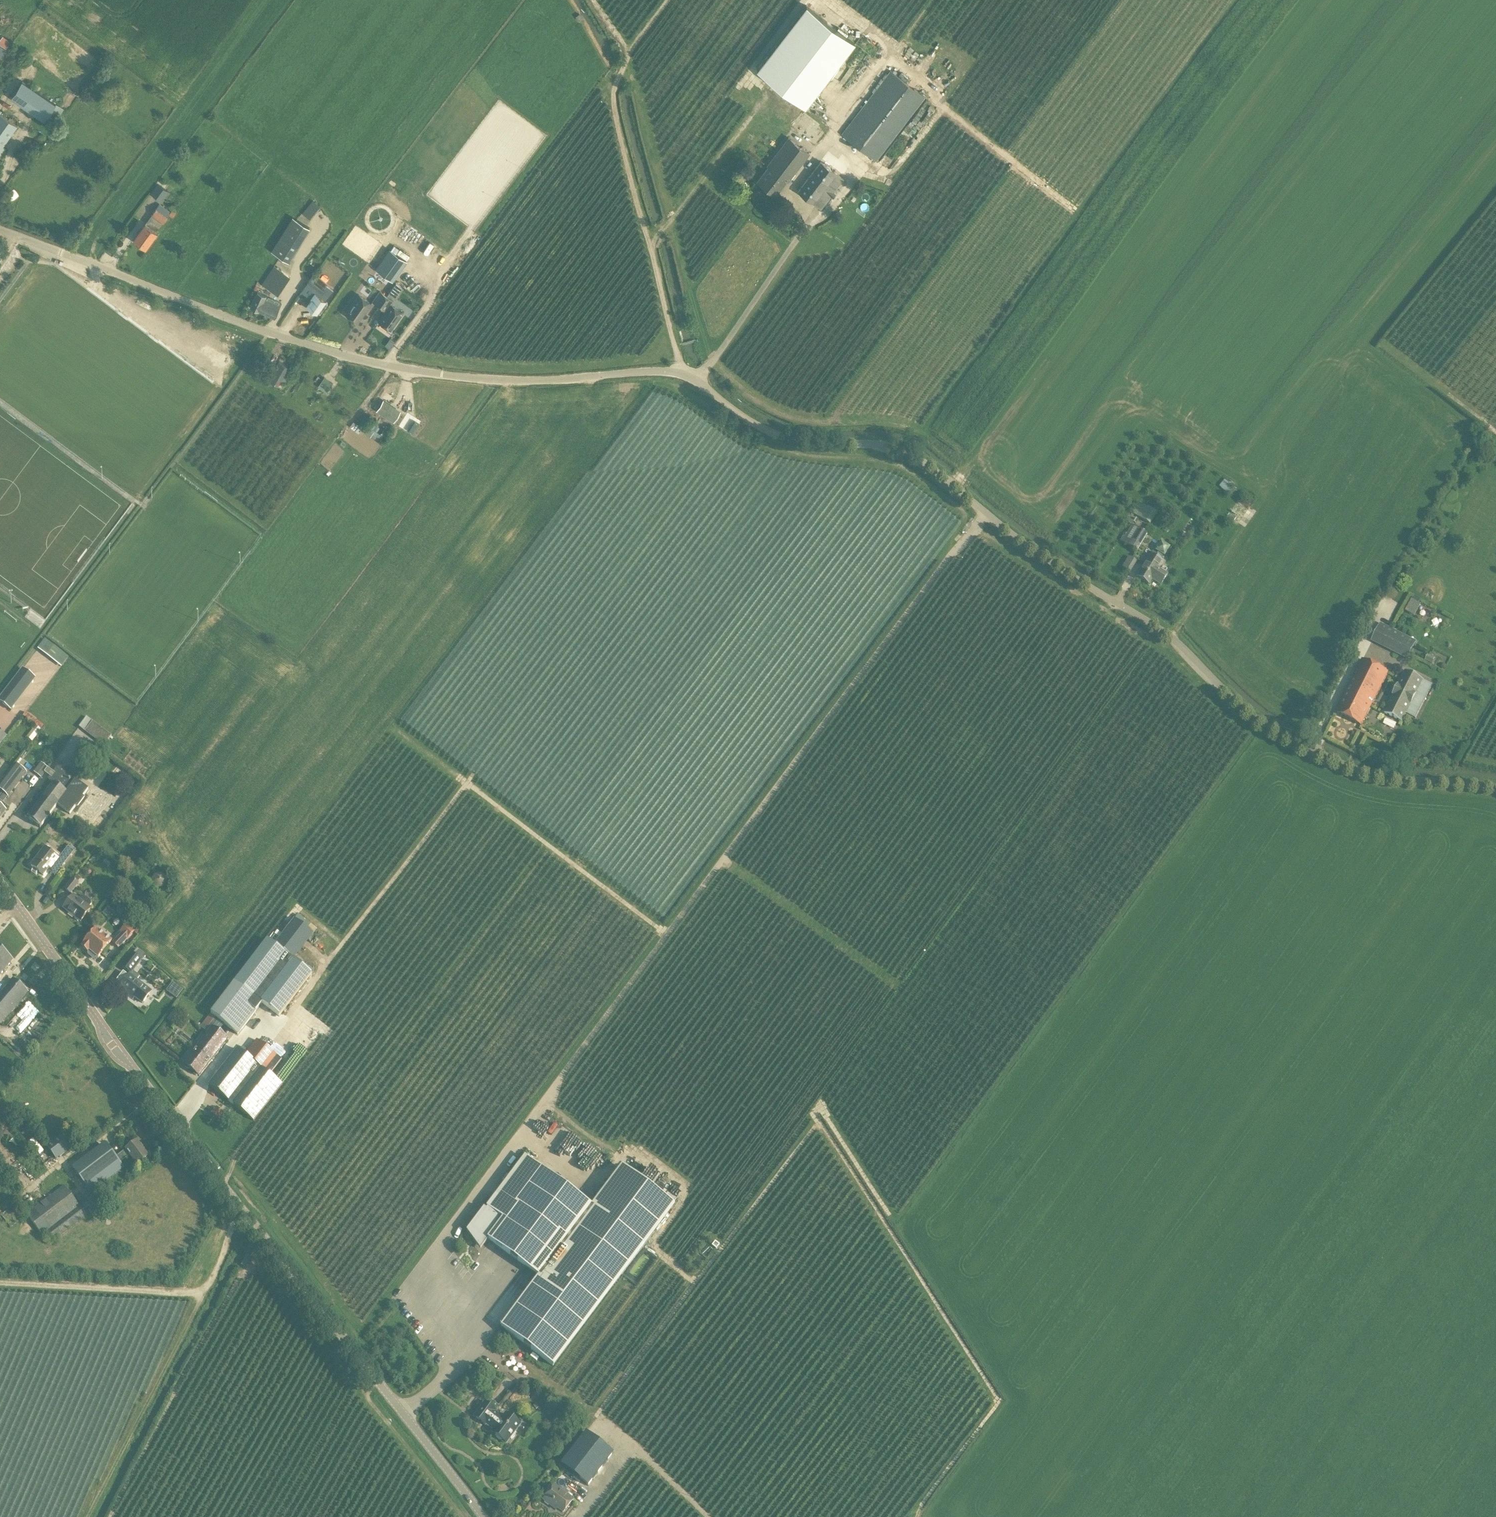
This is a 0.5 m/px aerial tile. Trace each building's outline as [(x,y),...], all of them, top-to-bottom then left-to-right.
[(806,5),(757,69),(805,106),(854,42),(806,5)] [(0,36),(0,45),(4,48),(10,41),(1,35),(0,36)] [(875,160),(924,97),(891,70),(842,133),(875,160)] [(10,98),(44,121),(46,118),(54,123),(64,109),(22,81),(10,98)] [(5,148),(2,147),(17,126),(0,114),(0,155),(5,148)] [(787,181),(808,152),(788,137),(766,165),(767,166),(756,180),(775,194),(786,180),(787,181)] [(820,207),(842,178),(820,161),(798,190),(820,207)] [(161,202),(168,191),(156,183),(149,193),(161,202)] [(312,200),(302,213),(309,219),(320,206),(312,200)] [(173,217),(176,213),(172,210),(171,212),(159,204),(134,240),(146,248),(169,214),(173,217)] [(298,243),(281,233),(270,250),(287,260),(298,243)] [(395,244),(392,248),(407,259),(410,255),(395,244)] [(406,261),(390,249),(376,269),(392,280),(406,261)] [(277,294),(285,283),(276,277),(281,270),(274,265),(261,283),(269,288),(277,294)] [(313,274),(307,283),(301,290),(311,298),(306,306),(316,313),(325,300),(332,289),(325,284),(326,283),(313,274)] [(274,317),(281,302),(257,291),(250,306),(258,309),(274,317)] [(393,300),(379,291),(372,301),(386,310),(378,321),(391,330),(403,312),(390,304),(393,300)] [(345,313),(357,322),(371,303),(358,294),(345,313)] [(267,378),(280,387),(292,369),(279,360),(267,378)] [(328,391),(334,380),(323,376),(318,387),(328,391)] [(400,413),(382,401),(376,410),(394,421),(400,413)] [(1136,516),(1150,524),(1157,513),(1143,505),(1136,516)] [(1137,551),(1147,535),(1132,525),(1122,542),(1137,551)] [(1156,556),(1152,553),(1137,578),(1148,585),(1149,584),(1148,584),(1151,579),(1161,585),(1167,575),(1158,569),(1163,560),(1161,559),(1163,555),(1164,555),(1168,548),(1162,544),(1158,552),(1159,552),(1156,556)] [(1132,570),(1137,560),(1129,555),(1124,565),(1132,570)] [(1415,615),(1422,603),(1412,597),(1405,610),(1415,615)] [(1407,660),(1416,642),(1380,624),(1371,642),(1407,660)] [(62,666),(70,656),(46,638),(38,648),(62,666)] [(1428,655),(1426,660),(1432,663),(1434,658),(1428,655)] [(1362,726),(1388,673),(1362,660),(1336,713),(1362,726)] [(35,679),(22,669),(0,698),(0,702),(11,710),(35,679)] [(1406,713),(1415,717),(1431,685),(1422,681),(1423,681),(1405,672),(1384,713),(1402,722),(1406,713)] [(23,716),(35,726),(41,730),(42,731),(45,727),(26,712),(23,716)] [(103,746),(111,736),(86,718),(79,727),(103,746)] [(88,790),(75,780),(78,777),(60,763),(48,780),(49,781),(24,815),(28,818),(27,819),(40,828),(57,805),(70,814),(88,790)] [(41,763),(35,772),(41,777),(48,768),(41,763)] [(25,773),(14,765),(0,784),(0,792),(7,797),(25,773)] [(68,848),(64,852),(59,859),(45,849),(31,867),(43,876),(50,866),(52,868),(57,862),(62,866),(75,849),(70,844),(67,847),(68,848)] [(156,873),(153,877),(153,882),(157,886),(163,885),(166,881),(165,876),(161,872),(156,873)] [(70,894),(78,884),(72,879),(64,889),(70,894)] [(81,897),(79,901),(73,896),(63,909),(74,917),(74,919),(77,921),(79,921),(80,922),(90,909),(88,908),(91,905),(90,902),(84,897),(81,897)] [(108,906),(103,913),(110,919),(116,911),(108,906)] [(298,914),(274,944),(294,960),(314,935),(313,934),(317,930),(298,914)] [(118,948),(134,931),(127,925),(120,932),(122,933),(113,943),(118,948)] [(98,958),(111,941),(96,929),(81,947),(88,953),(89,951),(98,958)] [(237,1035),(242,1028),(262,1003),(279,1016),(311,974),(268,940),(235,982),(227,993),(205,1022),(200,1028),(207,1033),(184,1064),(185,1065),(185,1067),(188,1069),(190,1068),(194,1071),(194,1073),(197,1076),(198,1075),(199,1076),(227,1040),(212,1028),(218,1020),(227,1027),(237,1035)] [(129,976),(119,989),(129,997),(131,995),(142,1004),(150,993),(136,982),(140,977),(133,971),(141,961),(140,961),(145,955),(137,949),(132,955),(131,954),(121,967),(131,975),(129,976)] [(12,961),(0,951),(0,975),(12,961)] [(0,994),(0,1023),(1,1024),(27,992),(12,979),(0,994)] [(175,1000),(183,990),(174,982),(165,993),(175,1000)] [(238,1049),(209,1086),(254,1121),(282,1085),(270,1075),(282,1059),(257,1040),(248,1051),(243,1046),(239,1051),(238,1049)] [(219,1120),(223,1114),(217,1109),(212,1115),(219,1120)] [(75,1145),(66,1132),(47,1147),(56,1160),(75,1145)] [(138,1166),(148,1158),(136,1142),(126,1150),(116,1158),(107,1147),(95,1156),(93,1153),(88,1157),(72,1169),(91,1193),(123,1168),(120,1164),(130,1156),(138,1166)] [(486,1207),(488,1208),(486,1210),(484,1208),(466,1231),(480,1250),(488,1240),(510,1256),(538,1278),(502,1327),(553,1366),(675,1203),(624,1164),(592,1207),(524,1157),(486,1207)] [(54,1240),(87,1215),(80,1206),(79,1206),(64,1186),(27,1215),(42,1235),(47,1231),(54,1240)] [(251,1256),(254,1250),(247,1246),(243,1252),(244,1253),(245,1253),(251,1256)] [(406,1292),(398,1305),(403,1308),(411,1295),(406,1292)] [(515,1432),(513,1431),(519,1424),(505,1414),(501,1420),(492,1413),(494,1411),(484,1403),(474,1416),(484,1423),(485,1422),(494,1429),(492,1431),(496,1434),(495,1435),(496,1438),(498,1439),(501,1440),(502,1439),(506,1441),(509,1437),(510,1438),(513,1437),(514,1435),(515,1432)] [(587,1486),(612,1453),(586,1433),(561,1465),(587,1486)] [(563,1512),(573,1500),(569,1497),(568,1498),(565,1497),(569,1493),(563,1488),(561,1491),(554,1486),(553,1487),(551,1486),(549,1486),(547,1489),(547,1492),(549,1493),(543,1500),(544,1501),(544,1503),(548,1505),(551,1505),(552,1504),(563,1512)]
